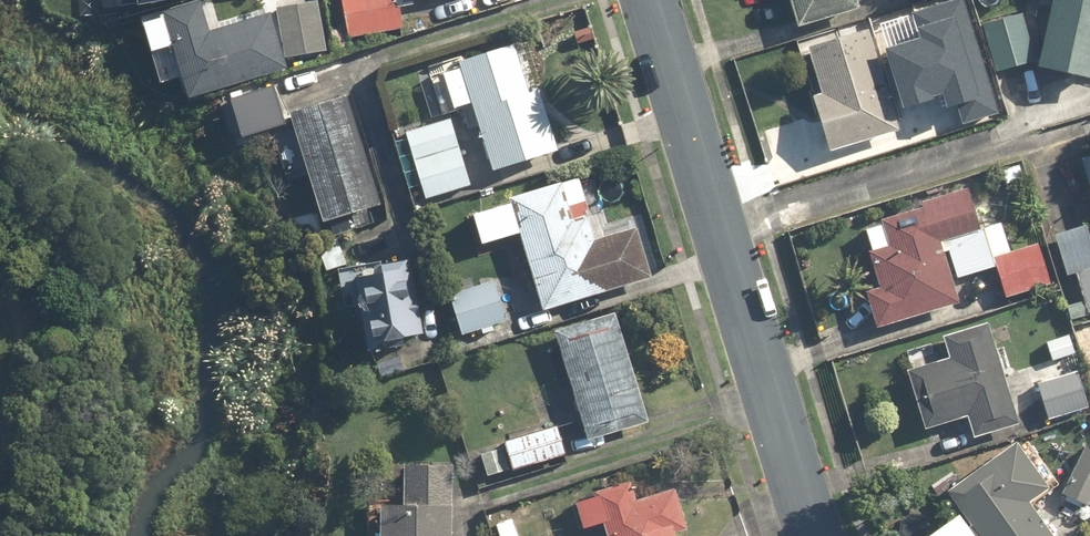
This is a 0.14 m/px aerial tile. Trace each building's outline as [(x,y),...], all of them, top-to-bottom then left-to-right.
[(165,3),(189,88),(287,60),(271,4),(209,22),(203,0),(174,0),(165,3)] [(279,2),(288,51),(328,43),(319,0),(288,0),(279,2)] [(414,0),(340,0),(347,38),(403,29),(400,8),(414,6),(414,0)] [(857,0),(790,0),(798,27),(860,9),(857,0)] [(904,99),(948,85),(959,122),(1001,109),(966,0),(944,0),(911,10),(919,35),(886,45),(904,99)] [(1040,68),(1089,78),(1089,0),(1052,0),(1053,5),(1040,68)] [(985,22),(997,71),(1037,62),(1026,13),(985,22)] [(809,46),(822,92),(811,95),(827,152),(843,148),(898,132),(869,29),(809,46)] [(448,113),(472,105),(494,172),(559,151),(540,90),(529,93),(514,46),(435,71),(448,113)] [(231,97),(241,137),(286,126),(276,86),(231,97)] [(347,93),(287,111),(322,222),(381,203),(347,93)] [(450,117),(405,131),(427,199),(471,185),(450,117)] [(595,239),(578,178),(514,196),(545,310),(654,280),(639,226),(595,239)] [(997,266),(1006,297),(1051,284),(1034,226),(1005,235),(1002,223),(982,228),(971,188),(858,221),(873,271),(862,274),(877,326),(917,315),(920,325),(947,317),(944,307),(960,302),(953,279),(997,266)] [(1067,275),(1078,271),(1087,299),(1066,306),(1071,320),(1089,314),(1089,237),(1086,223),(1054,233),(1067,275)] [(348,265),(339,237),(317,244),(326,271),(348,265)] [(416,264),(356,270),(363,341),(423,335),(416,264)] [(495,280),(447,294),(460,336),(508,323),(495,280)] [(616,313),(554,331),(587,441),(649,422),(616,313)] [(942,335),(949,358),(911,369),(928,429),(966,418),(972,436),(1019,423),(990,322),(942,335)] [(1037,382),(1049,420),(1089,407),(1089,402),(1079,369),(1037,382)] [(559,426),(480,448),(489,478),(567,456),(559,426)] [(962,511),(929,534),(930,535),(1054,535),(1030,502),(1051,488),(1018,441),(994,458),(947,491),(962,511)] [(1058,494),(1087,509),(1089,503),(1089,449),(1084,446),(1058,494)] [(383,506),(382,535),(452,535),(455,465),(405,463),(403,507),(383,506)] [(676,534),(689,530),(675,488),(636,500),(631,486),(579,502),(587,529),(604,524),(608,535),(676,535),(676,534)]
